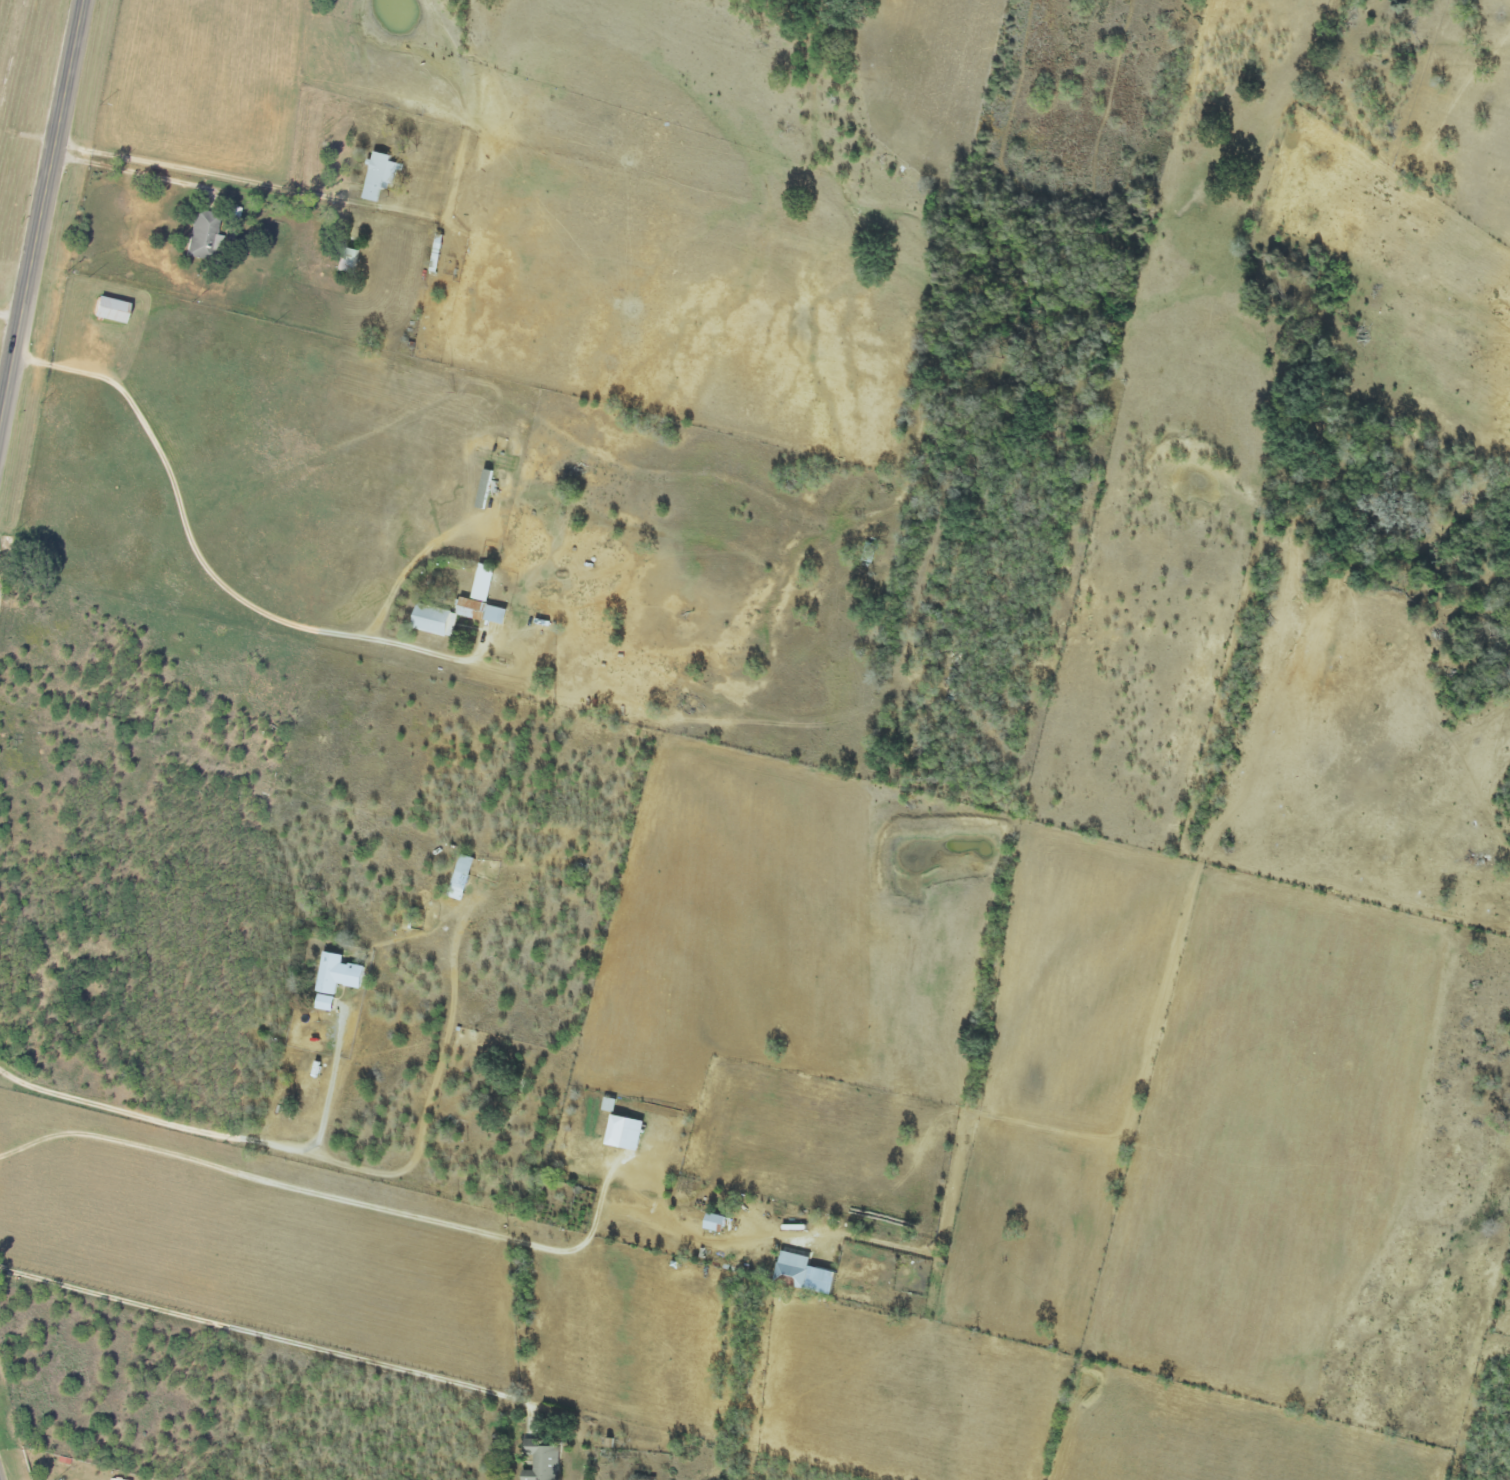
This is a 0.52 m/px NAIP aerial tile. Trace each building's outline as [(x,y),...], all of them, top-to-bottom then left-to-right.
[(380,202),(383,188),(393,191),(399,164),(392,162),(393,156),(375,152),(365,199),(380,202)] [(188,256),(219,261),(222,236),(217,236),(221,215),(195,211),(188,256)] [(342,248),(338,271),(357,274),(362,251),(342,248)] [(131,302),(98,296),(95,317),(127,323),(131,302)] [(510,610),(492,606),(499,567),(480,564),(473,599),(463,597),(460,616),(507,625),(510,610)] [(455,638),(461,613),(421,604),(415,629),(455,638)] [(477,859),(463,855),(450,897),(464,901),(477,859)] [(366,967),(343,963),(345,955),(324,952),(317,992),(337,995),(338,985),(363,989),(366,967)] [(334,1012),(337,998),(320,994),(317,1008),(334,1012)] [(604,1111),(618,1113),(620,1100),(606,1097),(604,1111)] [(649,1122),(617,1114),(610,1144),(642,1152),(649,1122)] [(724,1233),(729,1217),(711,1211),(706,1228),(724,1233)] [(815,1258),(783,1251),(778,1275),(802,1280),(801,1287),(809,1289),(815,1258)]
